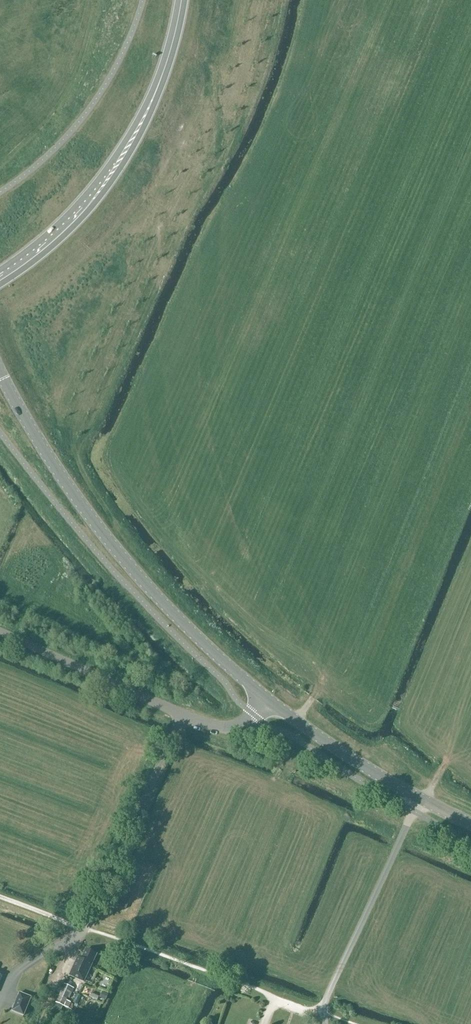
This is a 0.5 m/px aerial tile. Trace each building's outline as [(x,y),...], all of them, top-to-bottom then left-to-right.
[(134,874),(129,887),(135,889),(140,876),(134,874)] [(124,897),(120,907),(126,910),(130,899),(124,897)] [(87,973),(96,955),(86,950),(80,963),(77,961),(73,970),(77,971),(75,976),(84,980),(87,973)] [(63,1006),(67,997),(69,998),(72,993),(62,989),(56,1002),(63,1006)] [(24,1016),(31,998),(19,993),(12,1011),(24,1016)]
